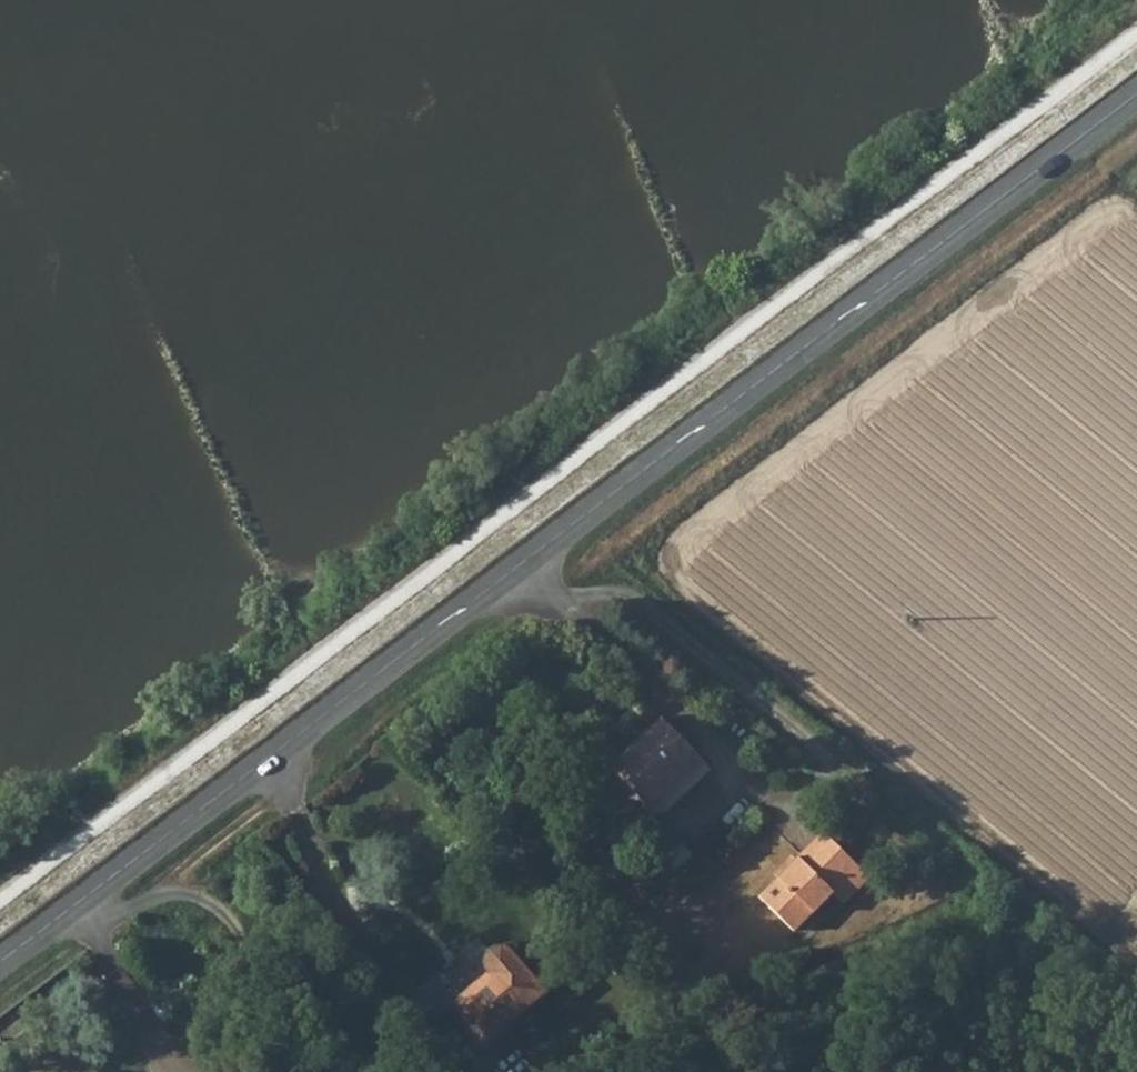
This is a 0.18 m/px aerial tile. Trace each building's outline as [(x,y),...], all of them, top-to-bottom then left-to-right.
[(649,814),(702,763),(664,725),(612,777),(623,788),(607,803),(626,823),(642,807),(649,814)] [(661,826),(714,775),(702,763),(649,814),(661,826)] [(623,827),(626,823),(607,803),(603,807),(623,827)] [(833,896),(841,904),(866,877),(823,835),(759,901),(795,935),(833,896)] [(489,962),(490,971),(492,976),(452,1008),(485,1049),(548,999),(511,954),(500,951),(492,956),(489,962)]
